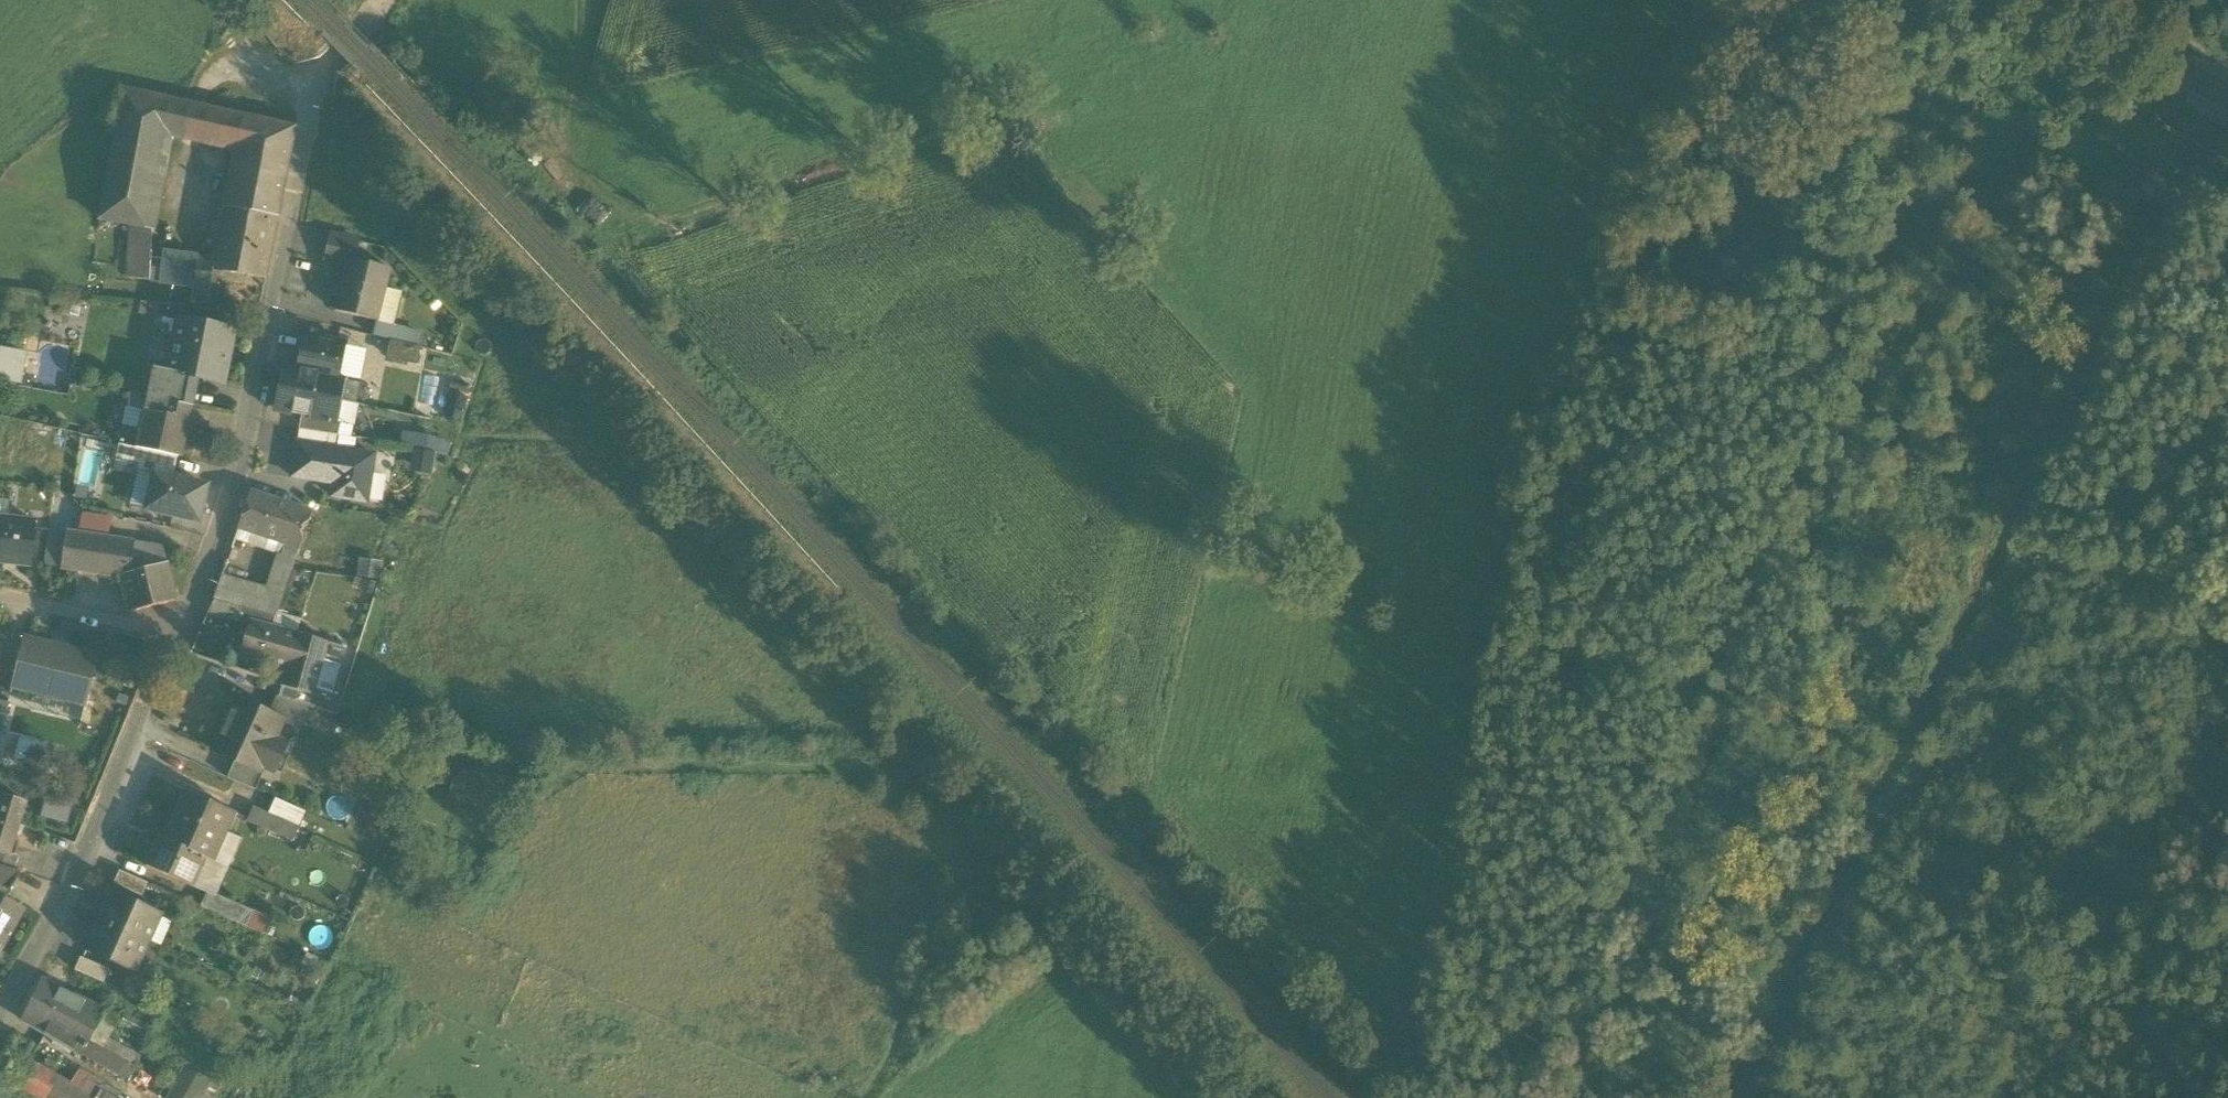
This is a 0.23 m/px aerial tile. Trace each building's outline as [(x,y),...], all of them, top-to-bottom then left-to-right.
[(99,219),(129,225),(145,228),(163,134),(182,138),(190,104),(125,90),(99,219)] [(205,107),(190,104),(182,138),(198,142),(205,107)] [(295,127),(205,107),(198,142),(236,150),(225,207),(277,216),(287,169),(295,127)] [(212,270),(265,278),(277,216),(225,207),(223,207),(213,260),(211,269),(212,270)] [(128,278),(196,287),(200,258),(151,251),(152,229),(145,228),(129,225),(128,278)] [(325,260),(347,265),(348,259),(352,260),(357,241),(332,235),(325,260)] [(213,260),(200,258),(196,287),(210,289),(212,270),(211,269),(213,260)] [(376,321),(377,322),(377,321),(385,289),(390,269),(352,260),(348,259),(347,265),(335,311),(376,321)] [(385,289),(377,321),(391,324),(398,293),(385,289)] [(178,319),(168,371),(167,373),(195,378),(224,384),(227,368),(225,367),(230,343),(232,344),(235,330),(178,319)] [(372,335),(391,340),(418,347),(419,347),(422,336),(404,331),(405,328),(391,324),(377,321),(377,322),(376,321),(372,335)] [(303,337),(296,369),(338,379),(345,346),(345,345),(303,337)] [(414,364),(418,347),(391,340),(387,357),(414,364)] [(345,346),(338,379),(354,382),(360,349),(345,346)] [(0,347),(0,380),(22,384),(28,352),(0,347)] [(334,399),(338,379),(296,369),(284,367),(279,389),(334,399)] [(154,368),(148,396),(146,410),(187,419),(190,404),(189,404),(195,378),(167,373),(168,371),(154,368)] [(359,383),(354,382),(338,379),(334,399),(356,403),(359,383)] [(330,420),(334,399),(279,389),(275,410),(301,416),(329,422),(330,420)] [(141,409),(146,410),(148,396),(131,392),(128,407),(141,410),(141,409)] [(468,398),(457,395),(449,420),(460,423),(468,398)] [(340,423),(351,426),(356,403),(334,399),(330,420),(340,423)] [(141,410),(128,407),(125,407),(121,425),(123,425),(143,425),(146,412),(141,411),(141,410)] [(146,412),(143,425),(138,448),(178,457),(183,435),(182,435),(185,421),(186,421),(187,419),(146,410),(141,409),(141,410),(141,411),(146,412)] [(299,430),(337,436),(340,423),(330,420),(329,422),(301,416),(299,430)] [(133,447),(138,448),(143,425),(123,425),(119,443),(120,443),(133,446),(133,447)] [(296,443),(336,449),(337,436),(299,430),(296,443)] [(426,438),(401,434),(400,445),(421,448),(443,456),(447,445),(426,438)] [(154,475),(174,479),(178,457),(138,448),(133,447),(133,446),(120,443),(116,460),(136,464),(134,471),(154,475)] [(331,496),(366,501),(373,455),(336,449),(296,443),(291,477),(333,483),(331,496)] [(146,510),(154,475),(134,471),(127,506),(146,510)] [(174,479),(154,475),(146,510),(198,521),(206,486),(174,479)] [(282,544),(298,550),(311,513),(251,492),(238,530),(282,544)] [(9,519),(11,500),(0,499),(0,518),(9,519)] [(113,517),(82,512),(77,534),(108,539),(113,517)] [(9,519),(0,518),(0,563),(29,566),(34,521),(9,519)] [(61,568),(66,532),(48,530),(43,565),(61,568)] [(282,544),(238,530),(234,541),(278,555),(282,544)] [(61,568),(121,577),(120,575),(129,573),(134,542),(108,539),(77,534),(66,532),(61,568)] [(161,546),(134,542),(129,573),(166,563),(161,546)] [(278,555),(276,561),(286,564),(288,559),(294,561),(298,550),(282,544),(278,555)] [(357,557),(354,574),(378,578),(381,561),(357,557)] [(291,568),(294,561),(288,559),(286,564),(276,561),(275,563),(266,591),(282,596),(291,568)] [(121,577),(129,612),(175,600),(166,563),(129,573),(120,575),(121,577)] [(240,607),(259,612),(266,591),(221,576),(214,599),(240,607)] [(282,596),(266,591),(259,612),(274,617),(275,617),(277,612),(282,596)] [(240,607),(214,599),(208,615),(236,621),(240,607)] [(271,627),(274,617),(259,612),(240,607),(236,621),(250,625),(271,630),(271,627)] [(301,620),(277,612),(275,617),(274,617),(271,627),(296,635),(301,620)] [(291,652),(288,661),(281,687),(311,695),(318,670),(321,660),(325,645),(296,635),(271,627),(271,630),(250,625),(241,657),(279,667),(284,650),(291,652)] [(13,687),(86,705),(97,657),(24,640),(13,687)] [(321,660),(335,664),(339,649),(325,645),(321,660)] [(279,697),(309,707),(311,695),(281,687),(279,697)] [(313,708),(336,716),(343,696),(319,688),(313,708)] [(281,721),(300,730),(311,707),(309,707),(279,697),(276,696),(268,714),(281,720),(281,721)] [(239,755),(261,765),(272,740),(266,737),(275,719),(281,721),(281,720),(268,714),(236,699),(213,751),(234,760),(236,761),(239,755)] [(9,704),(0,702),(0,742),(9,704)] [(266,737),(272,740),(281,721),(275,719),(266,737)] [(261,765),(273,770),(284,745),(272,740),(261,765)] [(292,748),(284,745),(273,770),(280,774),(292,748)] [(227,778),(255,790),(263,771),(259,770),(261,765),(239,755),(236,761),(234,760),(227,778)] [(459,797),(468,769),(453,780),(449,794),(459,797)] [(186,792),(164,839),(206,858),(217,832),(223,835),(233,813),(186,792)] [(9,856),(10,854),(18,826),(23,813),(26,803),(22,802),(1,795),(0,795),(0,853),(9,856)] [(275,800),(269,814),(298,827),(304,813),(275,800)] [(292,842),(298,827),(269,814),(253,807),(246,822),(292,842)] [(205,859),(206,858),(164,839),(158,837),(145,867),(191,887),(203,859),(205,859)] [(15,904),(31,876),(14,870),(19,857),(10,854),(9,856),(0,853),(0,895),(15,904)] [(113,884),(142,897),(148,884),(119,871),(113,884)] [(200,907),(245,927),(252,911),(207,891),(200,907)] [(111,894),(99,922),(148,944),(160,916),(111,894)] [(24,909),(15,904),(0,895),(0,951),(24,909)] [(135,973),(148,944),(99,922),(86,951),(135,973)] [(74,971),(103,984),(109,971),(80,958),(74,971)] [(80,1055),(87,1043),(104,1010),(42,980),(22,1020),(80,1055)] [(104,1010),(87,1043),(99,1049),(116,1016),(104,1010)] [(103,1090),(88,1080),(81,1092),(70,1085),(26,1058),(33,1046),(18,1036),(10,1048),(0,1065),(0,1073),(40,1097),(98,1097),(101,1093),(103,1090)] [(126,1064),(99,1049),(87,1043),(80,1055),(113,1073),(113,1072),(119,1076),(126,1064)] [(80,1070),(70,1085),(81,1092),(88,1080),(103,1090),(105,1085),(106,1084),(80,1070)] [(210,1083),(192,1073),(178,1097),(201,1097),(210,1083)] [(101,1093),(110,1097),(119,1097),(121,1094),(105,1085),(103,1090),(101,1093)]
